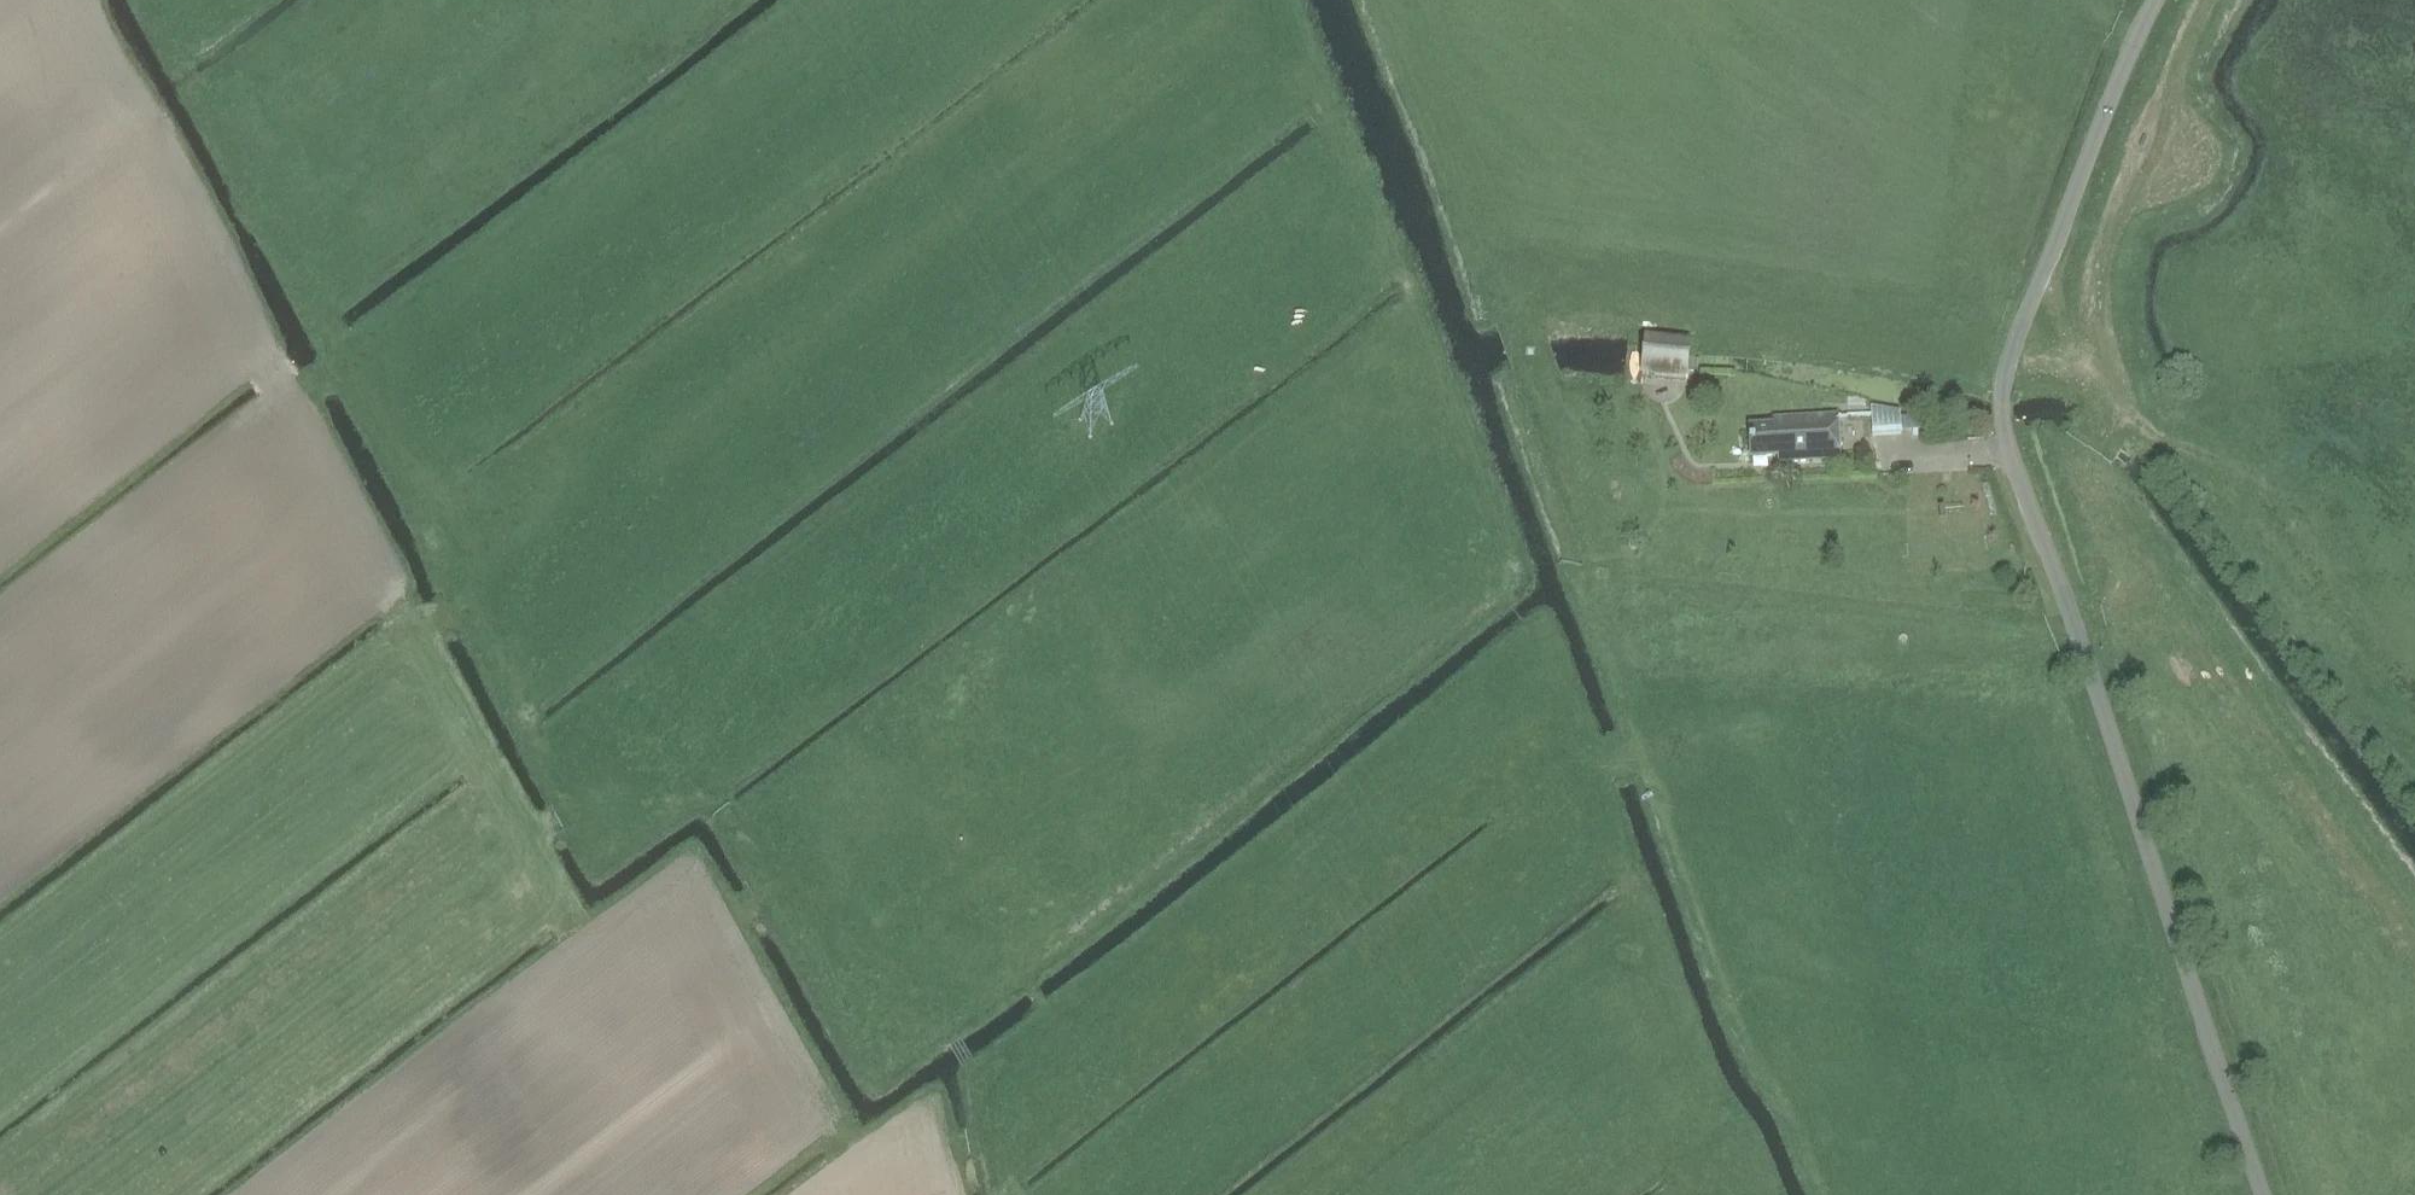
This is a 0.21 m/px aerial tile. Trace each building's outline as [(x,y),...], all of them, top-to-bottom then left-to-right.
[(1690,343),(1645,339),(1641,376),(1687,381),(1689,356),(1690,351),(1690,343)] [(1904,411),(1876,405),(1878,431),(1926,430),(1925,417),(1905,417),(1904,411)] [(1776,423),(1777,428),(1752,429),(1753,457),(1789,455),(1789,460),(1839,458),(1837,420),(1776,423)]
